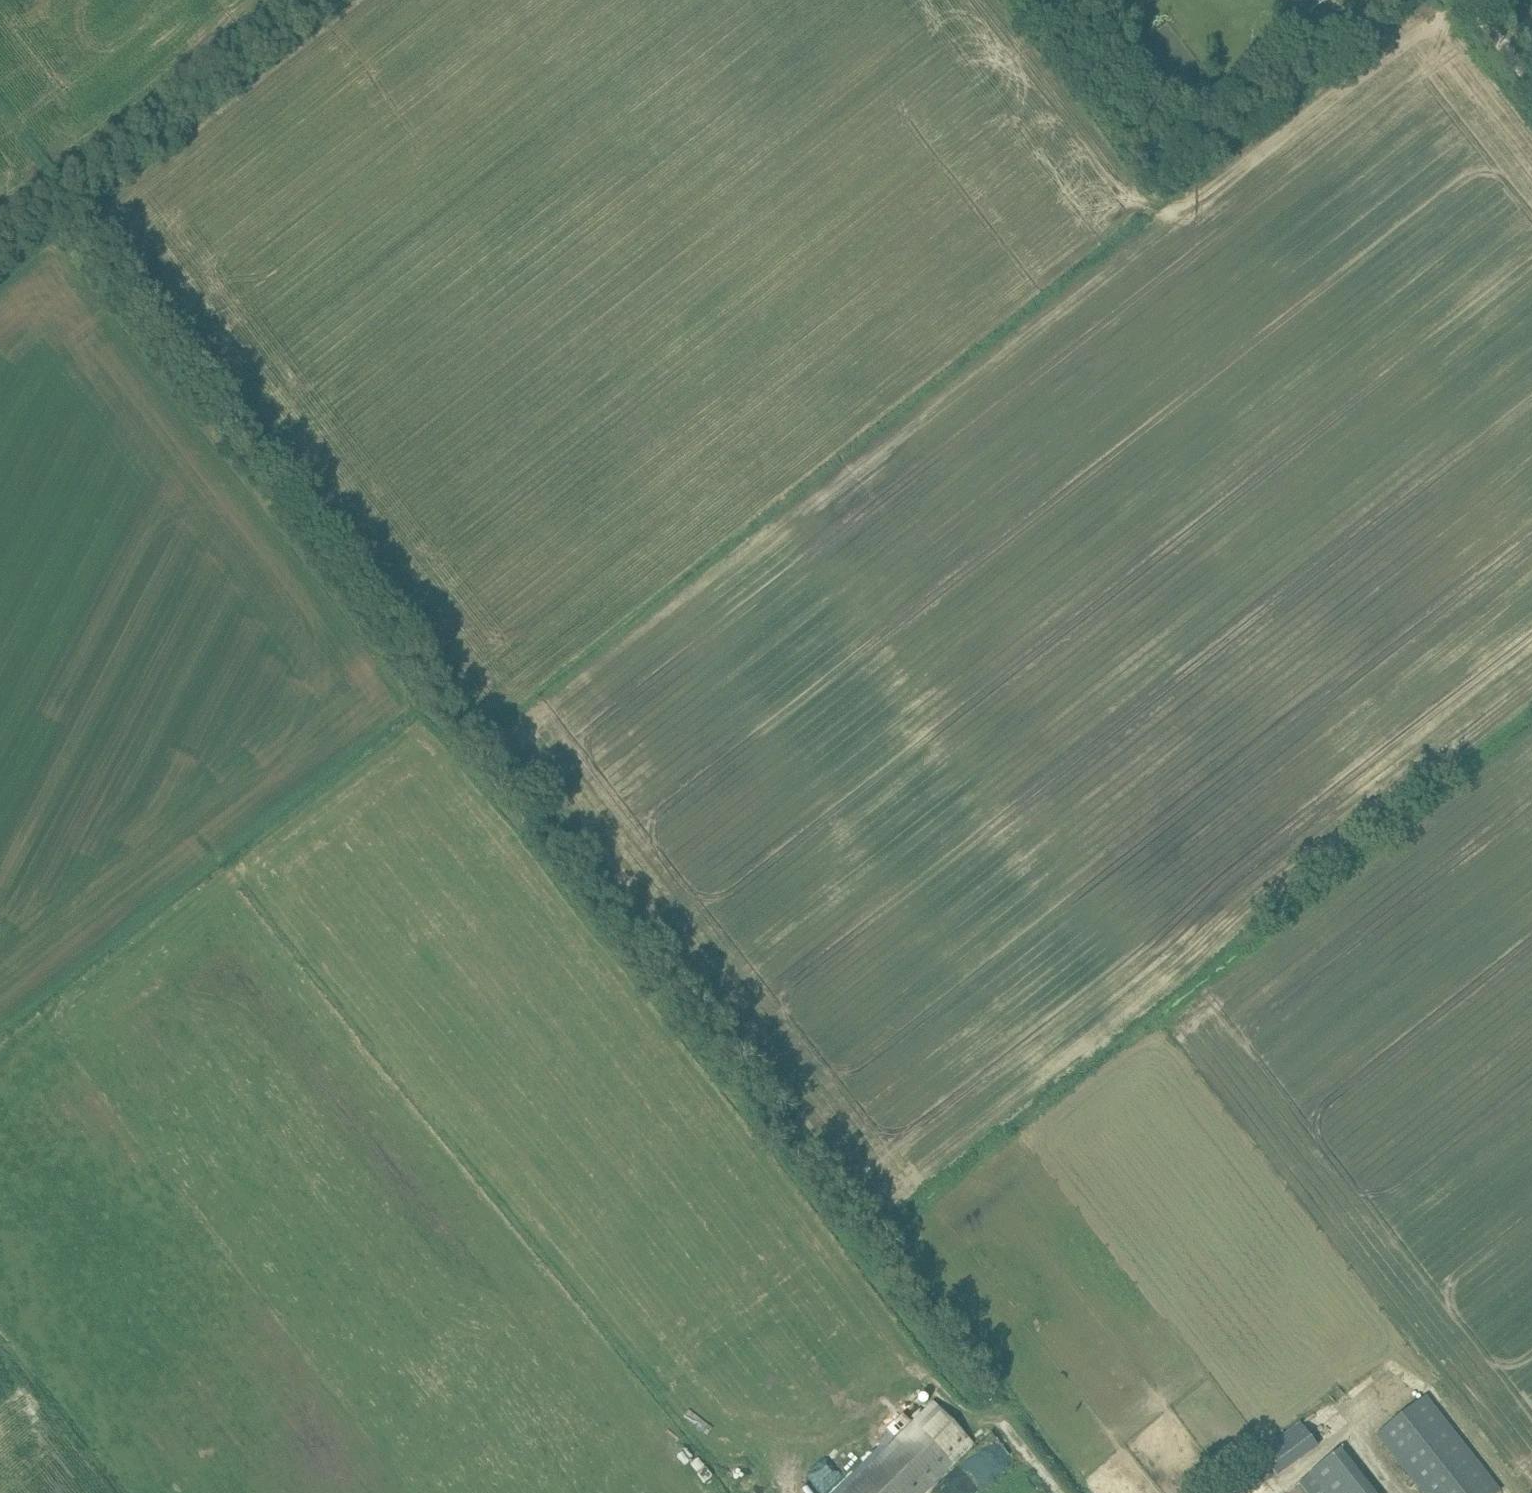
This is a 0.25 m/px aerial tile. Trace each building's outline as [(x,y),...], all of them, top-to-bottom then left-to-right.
[(1377,1433),(1424,1492),(1497,1492),(1500,1491),(1426,1395),(1377,1433)] [(841,1492),(923,1492),(975,1442),(934,1402),(841,1492)] [(1262,1452),(1278,1477),(1320,1446),(1302,1422),(1262,1452)] [(1311,1474),(1326,1492),(1376,1492),(1342,1449),(1311,1474)] [(1034,1486),(1023,1475),(1005,1492),(1027,1492),(1034,1486)]
